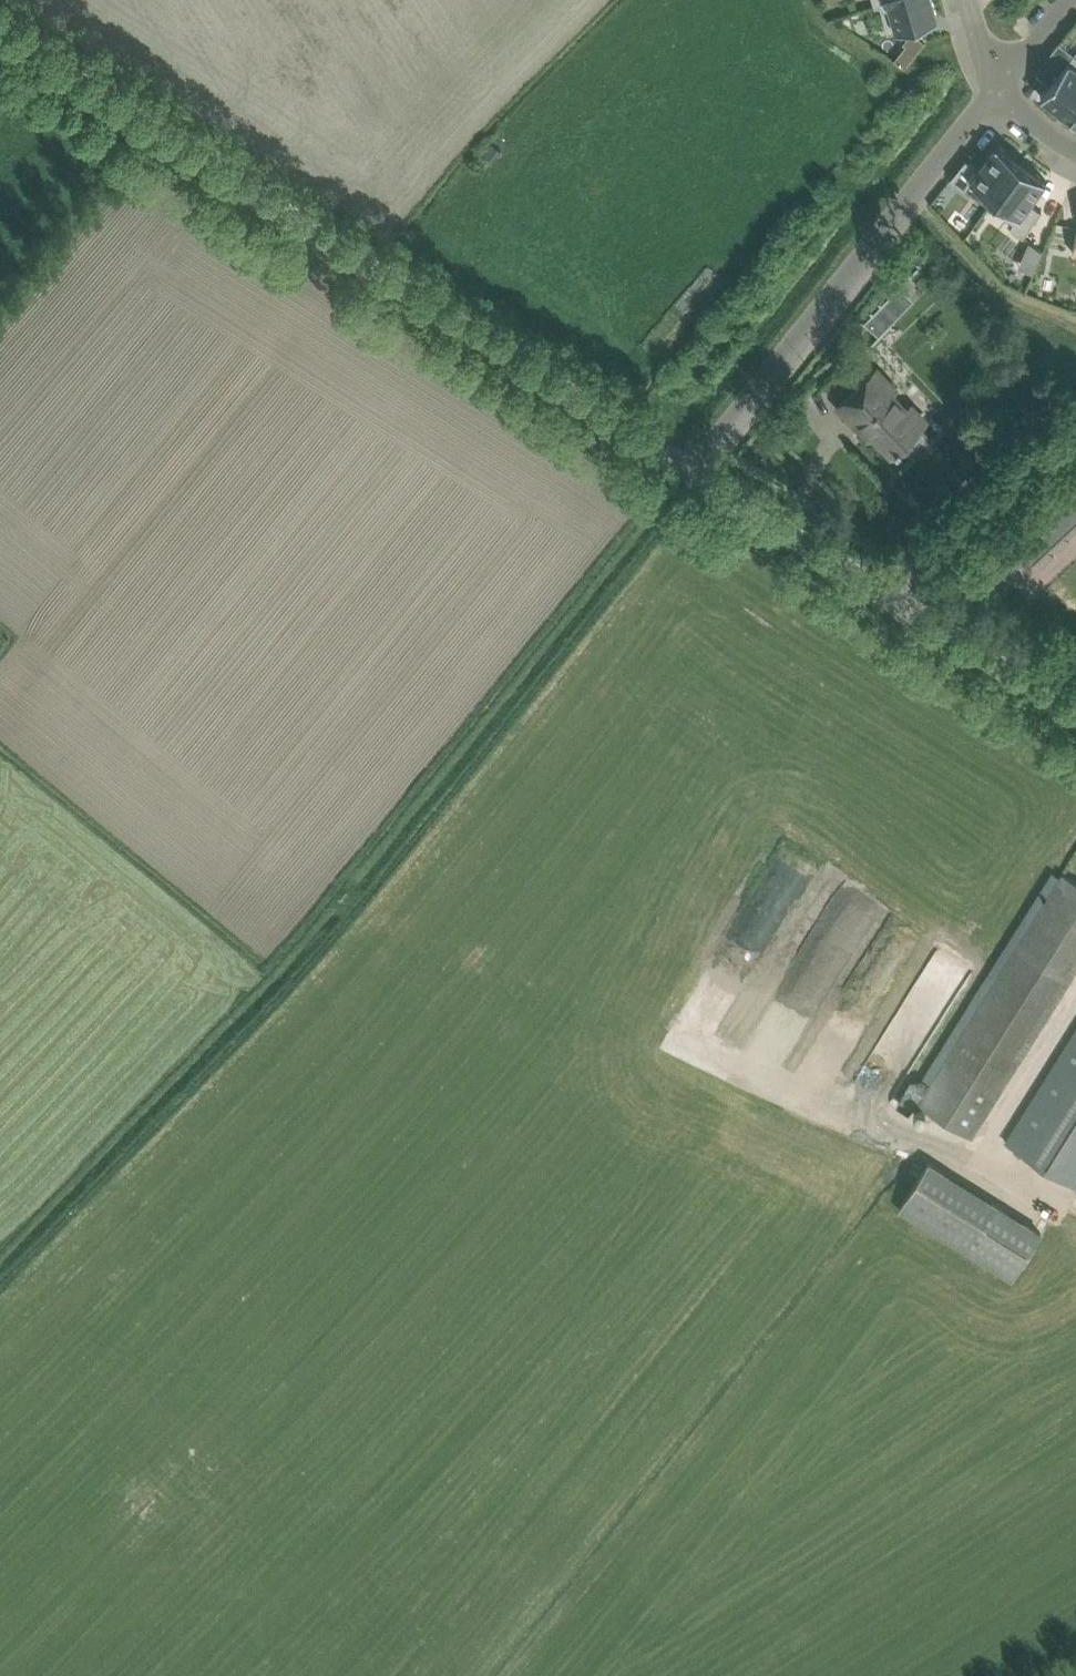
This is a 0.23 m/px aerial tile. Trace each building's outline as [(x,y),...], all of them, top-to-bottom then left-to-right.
[(876,5),(876,6),(881,5),(889,32),(938,17),(933,0),(894,0),(876,5)] [(1025,16),(1019,10),(1013,17),(1020,23),(1025,16)] [(913,31),(904,42),(907,44),(917,52),(926,41),(913,31)] [(1051,52),(1066,64),(1075,53),(1060,41),(1051,52)] [(1061,110),(1075,92),(1075,54),(1075,53),(1066,64),(1048,87),(1041,95),(1042,96),(1043,96),(1061,110)] [(1061,110),(1075,122),(1075,92),(1061,110)] [(1022,160),(1021,160),(997,143),(980,166),(968,157),(951,178),(965,188),(972,179),(995,196),(989,203),(990,204),(1022,160)] [(1023,161),(1022,160),(990,204),(1014,221),(1011,226),(1024,236),(1042,211),(1030,202),(1047,179),(1022,162),(1023,161)] [(1033,270),(1043,247),(1027,240),(1018,264),(1033,270)] [(878,338),(887,329),(872,314),(863,323),(878,338)] [(867,425),(875,434),(893,453),(898,448),(899,449),(902,446),(910,452),(918,453),(930,441),(928,432),(892,394),(897,389),(877,368),(838,405),(862,430),(867,425)] [(1075,530),(1075,461),(1074,459),(996,532),(1033,570),(1075,530)] [(917,1100),(971,1135),(1062,993),(1075,970),(1075,881),(1067,875),(1063,872),(1061,876),(1053,871),(991,969),(921,1077),(928,1081),(921,1092),(922,1093),(917,1100)] [(1007,1141),(1075,1185),(1075,1031),(1007,1141)] [(929,1162),(900,1208),(1013,1279),(1042,1233),(929,1162)]
